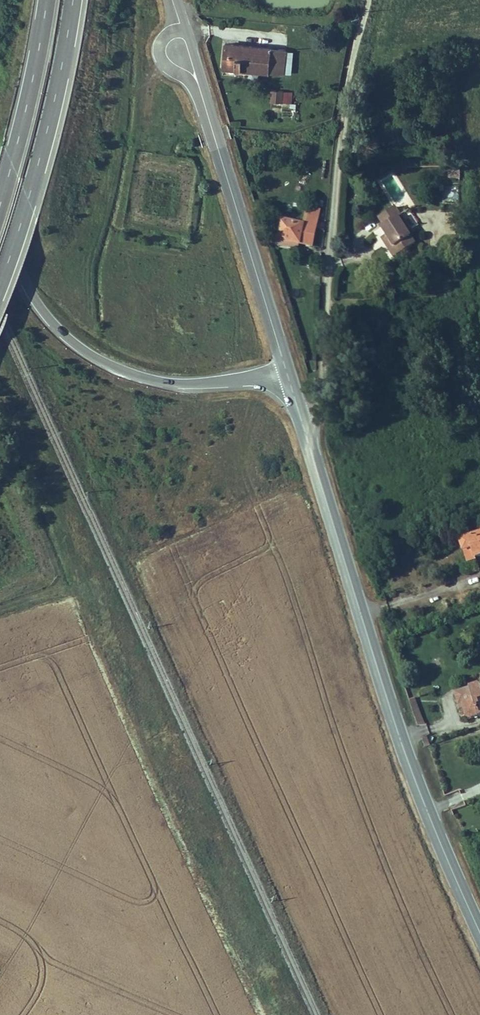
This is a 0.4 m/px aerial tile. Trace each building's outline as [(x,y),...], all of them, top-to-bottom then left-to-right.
[(278,59),(227,54),(225,78),(275,85),(278,59)] [(291,61),(278,59),(275,85),(289,87),(291,61)] [(275,98),(274,109),(286,110),(287,100),(275,98)] [(390,236),(398,250),(417,239),(400,213),(404,210),(398,200),(382,210),(387,218),(383,221),(393,234),(390,236)] [(290,250),(320,247),(325,246),(323,230),(320,207),(307,209),(309,225),(287,228),(290,250)] [(479,541),(479,533),(461,537),(461,547),(479,541)] [(479,554),(479,541),(461,547),(464,559),(477,557),(477,554),(479,554)] [(456,692),(464,719),(479,713),(479,684),(456,692)]
